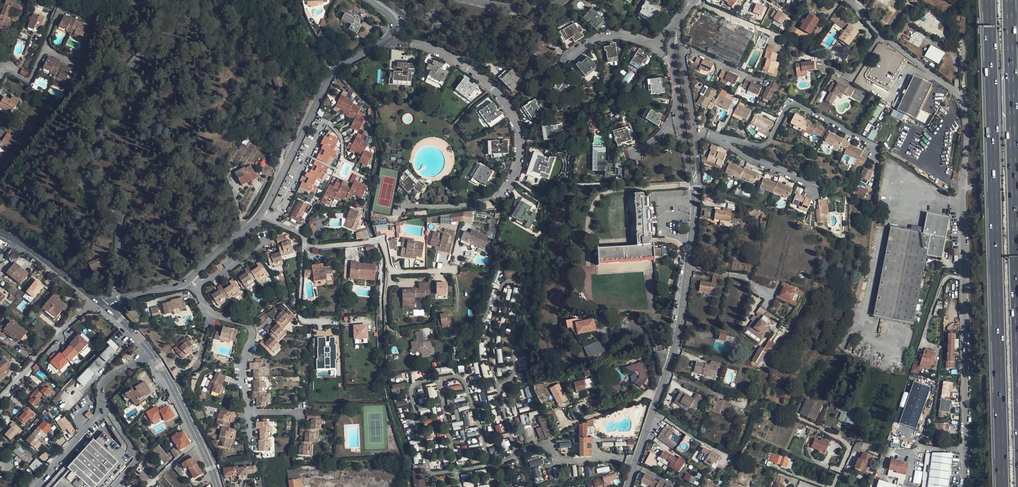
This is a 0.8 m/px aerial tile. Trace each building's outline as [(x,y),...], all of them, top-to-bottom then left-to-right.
[(0,17),(0,26),(6,28),(10,18),(8,17),(11,7),(19,10),(21,5),(7,0),(6,0),(0,17)] [(919,2),(916,0),(910,0),(907,4),(909,5),(908,7),(909,8),(908,9),(912,11),(913,8),(914,9),(919,2)] [(644,16),(652,20),(657,9),(644,3),(638,15),(643,18),(644,16)] [(757,3),(754,12),(761,15),(764,6),(757,3)] [(840,4),(830,20),(843,29),(848,21),(842,18),(848,9),(840,4)] [(940,21),(943,16),(926,5),(922,11),(926,13),(920,22),(930,29),(936,19),(940,21)] [(345,13),(349,16),(351,11),(341,6),(339,10),(345,13)] [(88,15),(95,16),(96,10),(96,9),(94,8),(89,8),(88,15)] [(597,13),(591,8),(582,18),(586,21),(588,18),(597,26),(606,17),(599,11),(597,13)] [(737,67),(753,33),(699,8),(687,34),(692,37),(689,44),(737,67)] [(336,14),(342,18),(345,13),(339,10),(336,14)] [(779,11),(774,19),(782,24),(787,16),(779,11)] [(926,13),(922,11),(914,18),(911,23),(944,43),(947,39),(933,31),(930,29),(920,22),(926,13)] [(345,13),(342,18),(341,19),(351,24),(348,29),(357,34),(361,25),(358,23),(360,20),(356,17),(355,19),(349,16),(345,13)] [(813,26),(817,19),(809,14),(805,20),(803,24),(800,28),(810,35),(815,27),(813,26)] [(39,29),(44,17),(40,16),(39,17),(33,15),(28,27),(34,29),(34,28),(39,29)] [(69,33),(75,21),(76,19),(70,16),(69,17),(64,15),(59,26),(67,30),(66,31),(69,33)] [(295,29),(289,16),(277,22),(283,35),(295,29)] [(933,31),(940,21),(936,19),(930,29),(933,31)] [(82,24),(75,21),(69,33),(68,35),(72,36),(73,35),(81,38),(86,28),(81,25),(82,24)] [(559,32),(565,41),(582,32),(580,26),(577,28),(574,23),(559,32)] [(907,34),(910,30),(912,27),(907,24),(903,31),(907,34)] [(852,38),(857,31),(849,25),(844,31),(842,35),(838,39),(849,47),(854,39),(852,38)] [(912,27),(910,30),(923,37),(924,34),(912,27)] [(896,41),(909,50),(911,46),(914,41),(901,33),(896,41)] [(924,34),(923,37),(921,40),(926,43),(930,46),(931,44),(937,48),(938,47),(939,44),(924,34)] [(848,48),(849,47),(838,39),(837,41),(848,48)] [(926,43),(921,40),(916,47),(921,50),(926,43)] [(930,59),(937,48),(931,44),(930,46),(926,43),(921,50),(925,53),(924,54),(930,59)] [(766,51),(772,53),(776,46),(768,44),(765,51),(766,51)] [(949,50),(939,44),(938,47),(947,53),(949,50)] [(607,63),(617,61),(615,45),(603,47),(604,51),(605,51),(607,63)] [(629,63),(637,69),(644,60),(645,61),(647,57),(642,54),(643,52),(637,48),(632,54),(634,56),(629,63)] [(776,54),(772,53),(766,51),(764,58),(767,59),(765,68),(763,68),(763,72),(773,74),(774,69),(777,69),(779,64),(775,62),(776,59),(775,59),(776,54)] [(326,62),(322,56),(318,59),(321,65),(326,62)] [(54,75),(60,63),(61,61),(55,58),(54,60),(48,57),(43,68),(51,73),(51,74),(54,75)] [(585,77),(599,66),(596,63),(594,64),(588,57),(576,66),(585,77)] [(710,72),(712,65),(709,64),(709,63),(703,60),(703,59),(702,60),(697,57),(694,62),(693,64),(696,65),(694,69),(699,71),(701,68),(710,72)] [(854,68),(857,63),(852,59),(849,65),(854,68)] [(814,65),(814,62),(795,64),(797,77),(802,76),(802,71),(806,71),(817,70),(817,65),(814,65)] [(66,66),(60,63),(54,75),(53,77),(56,78),(57,77),(65,81),(71,70),(66,67),(66,66)] [(430,71),(427,76),(431,77),(431,78),(439,82),(439,81),(443,83),(447,73),(428,64),(426,70),(428,71),(429,70),(430,71)] [(20,74),(27,77),(29,71),(23,68),(20,74)] [(506,70),(502,74),(504,76),(502,78),(505,82),(504,84),(511,91),(523,80),(519,76),(518,78),(514,74),(516,72),(512,69),(508,72),(506,70)] [(627,84),(634,74),(629,70),(622,80),(627,84)] [(400,82),(400,85),(410,86),(411,80),(412,80),(413,73),(389,71),(388,84),(392,84),(392,78),(398,79),(397,81),(400,82)] [(727,73),(721,71),(718,76),(718,77),(721,78),(719,82),(724,84),(725,81),(734,85),(736,79),(733,77),(734,76),(727,73)] [(282,87),(278,75),(273,77),(277,88),(282,87)] [(431,77),(427,76),(426,79),(441,86),(443,83),(439,81),(439,82),(431,78),(431,77)] [(897,111),(905,115),(905,114),(915,119),(931,84),(914,76),(897,111)] [(663,93),(661,78),(647,80),(649,95),(663,93)] [(463,79),(456,88),(464,95),(463,97),(470,102),(479,90),(463,79)] [(750,82),(745,79),(742,84),(741,86),(747,89),(747,90),(757,95),(760,88),(750,83),(750,82)] [(837,81),(835,84),(833,87),(831,85),(828,90),(831,92),(826,101),(831,104),(837,95),(839,90),(843,92),(851,96),(854,91),(837,81)] [(775,91),(778,84),(770,82),(767,88),(767,87),(762,97),(769,101),(774,91),(775,91)] [(464,95),(456,88),(454,90),(463,97),(464,95)] [(716,93),(707,89),(704,96),(701,95),(697,103),(706,107),(710,100),(712,101),(716,93)] [(716,100),(716,101),(720,103),(719,106),(728,111),(733,101),(719,94),(716,100)] [(340,107),(344,97),(340,95),(336,105),(340,107)] [(10,113),(13,108),(14,109),(19,100),(13,96),(10,100),(4,96),(0,104),(0,107),(10,113)] [(349,99),(344,97),(340,107),(344,109),(349,99)] [(715,103),(716,101),(716,100),(714,98),(711,103),(710,102),(707,108),(711,110),(715,103)] [(348,111),(352,103),(353,101),(349,99),(344,109),(348,111)] [(537,102),(535,99),(521,108),(530,120),(541,112),(535,103),(537,102)] [(351,115),(356,105),(352,103),(348,111),(347,113),(351,115)] [(490,103),(480,110),(487,119),(485,120),(490,128),(502,119),(490,103)] [(738,104),(733,113),(742,118),(746,120),(751,111),(738,104)] [(355,117),(356,115),(360,107),(356,105),(351,115),(355,117)] [(877,118),(883,108),(878,105),(872,115),(877,118)] [(10,113),(0,107),(0,111),(8,116),(10,113)] [(655,126),(662,115),(658,113),(657,114),(647,108),(642,117),(655,126)] [(897,111),(893,109),(892,112),(903,117),(905,115),(897,111)] [(487,119),(480,110),(479,112),(485,120),(487,119)] [(903,117),(892,112),(890,116),(902,121),(903,117)] [(802,128),(806,121),(802,119),(803,118),(795,114),(790,123),(794,126),(798,128),(799,126),(802,128)] [(355,127),(360,117),(356,115),(355,117),(354,120),(351,125),(355,127)] [(772,123),(758,115),(754,123),(752,122),(752,124),(768,132),(772,123)] [(364,119),(360,117),(355,127),(359,129),(364,119)] [(28,124),(33,129),(38,123),(33,118),(28,124)] [(817,124),(817,125),(816,126),(814,125),(806,121),(802,128),(801,129),(812,135),(813,133),(820,137),(824,128),(817,124)] [(552,125),(544,126),(546,136),(543,136),(543,140),(546,140),(547,143),(555,143),(554,138),(558,137),(558,138),(563,138),(562,124),(556,125),(557,129),(553,129),(552,125)] [(632,133),(630,126),(612,131),(616,145),(631,140),(628,134),(632,133)] [(867,138),(873,141),(878,130),(873,128),(867,138)] [(840,146),(846,149),(849,144),(849,142),(829,132),(825,141),(834,146),(835,144),(840,146)] [(7,133),(4,138),(9,141),(12,136),(7,133)] [(322,145),(330,149),(332,145),(336,138),(329,135),(327,138),(324,136),(320,144),(322,145)] [(1,142),(2,142),(0,145),(0,146),(5,149),(9,142),(9,141),(4,138),(1,142)] [(354,150),(359,139),(355,138),(350,148),(354,150)] [(363,142),(359,139),(354,150),(358,152),(363,142)] [(490,141),(491,155),(491,159),(502,158),(502,154),(507,154),(507,141),(502,141),(502,145),(498,145),(498,141),(490,141)] [(367,143),(363,142),(358,152),(362,154),(364,150),(367,143)] [(849,144),(846,149),(844,153),(862,163),(865,156),(862,154),(863,152),(849,144)] [(333,150),(330,149),(322,145),(320,149),(324,151),(323,154),(329,157),(333,150)] [(716,153),(716,151),(718,147),(711,145),(710,149),(711,149),(707,158),(712,160),(711,163),(721,167),(726,155),(718,152),(717,154),(716,153)] [(596,160),(592,160),(592,171),(604,171),(604,167),(608,167),(608,173),(613,173),(613,161),(604,161),(604,149),(592,149),(592,153),(596,153),(596,160)] [(368,152),(364,150),(362,154),(361,156),(359,160),(363,162),(368,152)] [(372,154),(368,152),(363,162),(367,164),(372,154)] [(326,164),(329,157),(323,154),(321,156),(318,155),(316,159),(326,164)] [(531,172),(527,171),(526,175),(538,179),(542,166),(545,168),(544,173),(549,175),(554,159),(549,157),(547,163),(544,161),(545,157),(533,154),(530,163),(533,164),(531,172)] [(315,169),(322,172),(325,166),(315,161),(313,165),(316,167),(315,169)] [(736,175),(740,177),(743,169),(729,163),(725,173),(735,177),(736,175)] [(480,165),(477,169),(479,170),(476,175),(474,174),(472,177),(484,185),(492,172),(480,165)] [(244,181),(246,183),(251,180),(251,181),(257,178),(250,166),(245,169),(245,170),(238,174),(236,176),(241,183),(244,181)] [(743,169),(740,177),(749,181),(750,179),(756,181),(759,174),(744,168),(743,169)] [(868,181),(872,173),(864,168),(859,177),(868,181)] [(319,179),(322,172),(315,169),(314,172),(310,170),(308,174),(316,178),(319,179)] [(415,185),(418,183),(406,170),(404,172),(415,185)] [(420,185),(418,183),(415,185),(404,172),(402,174),(406,178),(401,182),(404,186),(402,187),(407,193),(412,188),(415,191),(417,192),(419,193),(423,186),(420,185)] [(313,185),(316,178),(308,174),(306,173),(304,177),(308,179),(307,182),(313,185)] [(773,192),(777,184),(764,179),(759,190),(764,192),(765,190),(772,194),(773,192)] [(353,192),(358,183),(354,180),(349,190),(353,192)] [(310,192),(313,185),(307,182),(305,184),(302,183),(300,187),(310,192)] [(362,185),(358,183),(353,192),(358,194),(362,185)] [(787,187),(785,186),(777,183),(777,184),(773,192),(788,198),(792,189),(787,187)] [(340,196),(345,186),(341,184),(336,194),(340,196)] [(328,197),(333,187),(329,185),(324,195),(328,197)] [(366,187),(362,185),(358,194),(362,196),(366,187)] [(349,188),(345,186),(340,196),(344,198),(349,188)] [(337,189),(333,187),(328,197),(332,199),(337,189)] [(864,197),(867,192),(860,188),(857,194),(864,197)] [(637,240),(637,245),(599,248),(599,247),(598,247),(599,265),(600,265),(600,263),(650,260),(654,260),(654,261),(655,261),(654,243),(653,243),(653,244),(652,244),(651,232),(650,222),(650,220),(650,217),(650,210),(649,208),(649,198),(643,198),(641,193),(634,194),(634,201),(632,201),(635,208),(636,214),(637,219),(636,227),(635,231),(636,231),(636,234),(637,240)] [(807,210),(811,200),(796,194),(792,203),(807,210)] [(519,211),(516,209),(511,217),(516,220),(515,222),(521,225),(524,220),(527,222),(530,217),(527,215),(533,204),(522,198),(517,205),(521,207),(519,211)] [(826,215),(828,214),(826,200),(818,201),(818,206),(819,210),(817,210),(816,210),(817,223),(827,222),(826,215)] [(299,201),(291,216),(298,220),(302,212),(303,212),(307,205),(299,201)] [(734,205),(728,204),(728,208),(723,208),(723,211),(720,210),(716,210),(715,220),(730,222),(732,209),(734,209),(734,205)] [(351,208),(347,218),(346,222),(345,227),(355,231),(362,212),(351,208)] [(461,219),(463,212),(452,213),(453,220),(461,219)] [(913,270),(923,272),(927,255),(941,258),(949,218),(927,213),(924,228),(923,234),(918,233),(910,269),(913,270)] [(405,220),(396,222),(396,237),(398,237),(398,232),(399,232),(399,225),(402,225),(402,223),(404,223),(405,222),(405,220)] [(313,235),(316,228),(310,225),(307,232),(313,235)] [(923,234),(924,228),(913,226),(912,229),(891,225),(891,228),(918,233),(923,234)] [(909,272),(910,269),(918,233),(891,228),(875,307),(873,316),(896,320),(903,303),(909,272)] [(368,237),(366,230),(359,233),(361,239),(368,237)] [(460,240),(470,245),(472,241),(475,243),(475,244),(485,249),(488,241),(485,240),(487,237),(471,230),(469,233),(464,231),(460,240)] [(449,236),(442,234),(433,231),(429,246),(434,247),(445,250),(444,252),(449,254),(451,245),(447,243),(449,236)] [(443,232),(442,234),(449,236),(447,243),(451,245),(454,235),(443,232)] [(276,239),(277,242),(284,241),(283,239),(285,238),(284,236),(282,236),(282,234),(277,235),(278,238),(276,239)] [(413,239),(402,238),(400,248),(401,248),(406,248),(406,241),(412,242),(413,239)] [(282,245),(278,246),(280,252),(280,254),(284,253),(289,252),(288,250),(292,248),(290,240),(281,243),(282,245)] [(399,257),(404,258),(405,255),(416,257),(421,258),(423,244),(412,242),(406,241),(406,248),(401,248),(399,257)] [(472,241),(470,245),(474,246),(474,245),(484,250),(485,249),(475,244),(475,243),(472,241)] [(270,266),(274,265),(273,265),(278,263),(278,262),(282,261),(280,254),(280,252),(271,255),(270,251),(266,252),(270,266)] [(264,275),(268,273),(259,261),(256,263),(258,267),(251,272),(255,279),(259,277),(260,278),(264,275)] [(350,278),(358,279),(358,276),(374,278),(375,264),(359,263),(359,262),(351,261),(350,278)] [(20,285),(26,277),(18,271),(20,268),(14,263),(6,273),(20,285)] [(312,269),(312,271),(314,281),(326,279),(327,282),(333,281),(332,276),(332,273),(331,267),(326,268),(326,266),(312,269)] [(252,281),(255,279),(251,272),(247,267),(244,269),(246,272),(239,277),(243,284),(247,282),(248,283),(252,281)] [(18,271),(26,277),(28,274),(20,268),(18,271)] [(913,323),(923,272),(913,270),(912,273),(909,272),(903,303),(896,320),(913,323)] [(40,278),(36,275),(31,281),(35,284),(40,278)] [(720,277),(713,276),(712,283),(701,281),(699,292),(715,294),(716,283),(719,284),(720,277)] [(237,293),(237,294),(240,291),(232,279),(229,281),(231,285),(223,290),(228,297),(232,295),(233,296),(237,293)] [(854,297),(858,298),(864,281),(860,279),(854,297)] [(436,282),(436,294),(447,294),(447,281),(436,282)] [(419,283),(419,288),(419,289),(403,290),(403,302),(409,302),(408,303),(415,304),(415,297),(425,297),(425,295),(429,295),(429,283),(419,283)] [(783,283),(782,283),(780,287),(789,291),(791,286),(783,283)] [(225,299),(228,297),(223,290),(220,285),(217,287),(219,290),(211,295),(216,303),(220,300),(220,302),(225,299)] [(793,298),(799,301),(800,298),(801,296),(803,297),(805,291),(791,286),(789,291),(780,287),(777,295),(792,301),(793,298)] [(510,301),(515,303),(519,288),(514,287),(510,301)] [(505,300),(509,300),(511,289),(504,288),(503,292),(507,293),(505,300)] [(54,293),(42,308),(48,312),(50,309),(58,315),(62,310),(64,311),(67,307),(58,300),(59,298),(54,293)] [(776,297),(797,306),(799,301),(793,298),(792,301),(777,295),(776,297)] [(180,304),(184,303),(184,300),(182,301),(181,298),(170,301),(170,302),(162,304),(165,314),(173,312),(173,310),(179,308),(181,308),(180,304)] [(156,305),(150,308),(153,316),(160,314),(156,305)] [(776,319),(760,307),(757,311),(759,313),(757,315),(754,319),(747,330),(761,340),(769,330),(766,327),(770,321),(774,323),(776,319)] [(48,312),(42,308),(41,309),(54,320),(58,315),(50,309),(48,312)] [(490,319),(491,313),(488,312),(489,309),(485,308),(483,318),(490,319)] [(272,319),(275,316),(277,314),(276,313),(274,312),(275,310),(274,309),(268,314),(272,319)] [(132,310),(126,315),(127,316),(133,323),(134,323),(136,324),(137,323),(138,322),(139,321),(139,319),(138,317),(132,310)] [(274,321),(277,324),(282,329),(294,317),(288,311),(285,313),(283,311),(280,314),(276,317),(277,318),(274,321)] [(447,317),(447,313),(440,314),(440,316),(438,316),(439,323),(441,322),(442,326),(442,328),(447,327),(447,326),(452,325),(450,317),(447,317)] [(577,320),(577,318),(566,321),(567,328),(570,327),(575,334),(594,330),(592,319),(583,321),(583,320),(577,320)] [(10,337),(18,327),(11,321),(6,327),(4,329),(10,334),(9,336),(10,337)] [(275,340),(278,337),(281,334),(280,332),(283,329),(282,329),(277,324),(270,330),(272,332),(269,334),(272,337),(275,340)] [(366,325),(354,326),(354,339),(367,338),(366,325)] [(9,336),(10,334),(4,329),(6,327),(4,326),(3,326),(1,326),(0,327),(0,334),(1,334),(3,335),(4,334),(5,334),(6,333),(9,336)] [(26,334),(18,327),(10,337),(18,343),(26,334)] [(220,338),(230,340),(234,342),(237,331),(222,327),(221,333),(216,332),(214,339),(220,340),(220,338)] [(279,339),(286,333),(283,329),(280,332),(281,334),(278,337),(279,339)] [(759,343),(761,340),(747,330),(745,333),(759,343)] [(412,347),(416,347),(416,349),(422,353),(422,354),(422,355),(422,357),(430,355),(430,353),(434,353),(433,348),(432,348),(431,341),(424,342),(423,332),(416,333),(417,341),(416,342),(411,343),(412,347)] [(725,341),(727,335),(720,333),(718,340),(725,341)] [(780,335),(777,333),(772,341),(774,343),(780,335)] [(948,368),(955,368),(954,333),(946,333),(948,368)] [(70,363),(79,354),(81,351),(83,352),(89,345),(78,335),(74,339),(75,340),(73,342),(72,341),(69,345),(70,346),(61,355),(59,358),(57,357),(54,354),(49,359),(52,362),(51,364),(60,372),(68,362),(70,363)] [(187,340),(176,351),(182,358),(188,352),(194,347),(192,345),(194,342),(188,336),(186,338),(187,340)] [(269,353),(272,350),(276,347),(274,346),(278,343),(275,340),(272,337),(265,343),(262,340),(259,343),(269,353)] [(336,368),(335,337),(329,337),(329,341),(325,342),(325,337),(317,337),(318,369),(336,368)] [(601,340),(584,348),(589,357),(605,350),(601,340)] [(274,352),(281,346),(278,343),(274,346),(276,347),(272,350),(274,352)] [(103,365),(116,351),(109,345),(88,367),(95,374),(103,365)] [(764,348),(756,363),(759,365),(769,347),(766,345),(764,348)] [(783,348),(779,345),(767,360),(771,364),(783,348)] [(752,361),(756,363),(764,348),(761,346),(752,361)] [(416,356),(422,355),(422,354),(422,353),(416,349),(416,347),(412,347),(410,351),(416,356)] [(911,372),(918,374),(920,366),(930,370),(932,363),(931,362),(934,353),(925,350),(920,363),(914,361),(911,372)] [(0,361),(0,362),(0,375),(10,366),(4,359),(0,361)] [(626,367),(629,374),(633,372),(636,381),(635,381),(637,385),(649,380),(641,361),(626,367)] [(261,377),(264,377),(264,373),(265,373),(265,367),(261,367),(261,362),(250,363),(250,369),(253,369),(255,369),(255,372),(253,372),(253,377),(255,377),(261,377)] [(718,367),(719,368),(720,364),(712,362),(711,366),(708,365),(696,362),(695,368),(703,371),(702,374),(715,378),(718,367)] [(219,394),(222,387),(221,387),(226,376),(217,372),(213,380),(211,380),(207,389),(219,394)] [(482,386),(479,375),(469,377),(473,389),(482,386)] [(262,382),(261,377),(255,377),(255,381),(253,381),(253,384),(255,384),(255,386),(254,386),(254,392),(265,391),(265,388),(266,388),(266,382),(262,382)] [(592,378),(586,379),(588,388),(594,387),(592,378)] [(588,388),(586,379),(573,383),(576,392),(588,388)] [(572,397),(565,380),(561,382),(568,399),(572,397)] [(611,386),(618,391),(622,386),(614,381),(611,386)] [(899,423),(916,428),(930,387),(914,381),(899,423)] [(938,417),(944,418),(945,412),(949,412),(953,383),(943,381),(938,417)] [(46,389),(48,387),(44,382),(38,389),(40,391),(44,387),(46,389)] [(141,384),(147,394),(151,392),(144,382),(141,384)] [(404,383),(391,385),(393,394),(395,393),(397,406),(407,405),(404,383)] [(143,397),(147,394),(141,384),(135,388),(136,389),(133,391),(132,389),(122,396),(126,402),(131,399),(135,406),(145,399),(143,397)] [(556,404),(560,402),(567,399),(561,384),(550,389),(556,404)] [(427,387),(429,398),(438,397),(436,386),(427,387)] [(52,390),(48,387),(46,389),(44,387),(40,391),(38,389),(35,392),(41,397),(43,394),(46,396),(52,390)] [(256,406),(267,406),(267,402),(268,402),(268,396),(265,396),(265,391),(254,392),(252,392),(252,398),(256,398),(257,398),(257,401),(256,401),(256,406)] [(38,400),(41,397),(35,392),(33,395),(36,398),(34,400),(32,399),(29,403),(35,408),(40,401),(38,400)] [(484,392),(479,394),(482,406),(487,404),(484,392)] [(694,400),(692,399),(685,394),(684,395),(680,392),(676,398),(680,401),(680,402),(689,408),(690,407),(694,410),(698,404),(694,401),(694,400)] [(900,405),(904,407),(909,393),(905,392),(900,405)] [(696,394),(692,399),(694,400),(694,401),(698,404),(702,398),(696,394)] [(27,401),(29,403),(32,399),(34,400),(36,398),(33,395),(27,401)] [(713,408),(720,411),(721,410),(725,401),(723,400),(722,402),(717,399),(713,408)] [(807,399),(802,410),(817,417),(822,406),(807,399)] [(732,405),(725,401),(721,410),(729,413),(732,405)] [(850,417),(853,411),(838,404),(836,410),(850,417)] [(430,413),(429,405),(418,406),(420,415),(430,413)] [(146,413),(151,422),(162,416),(164,420),(163,421),(164,422),(174,417),(168,407),(159,412),(157,407),(146,413)] [(570,409),(573,419),(580,417),(578,407),(570,409)] [(23,415),(18,420),(24,425),(31,418),(29,416),(32,413),(26,408),(24,411),(25,412),(23,415)] [(551,423),(557,421),(553,409),(547,412),(551,423)] [(219,413),(216,423),(228,426),(229,422),(231,417),(230,416),(231,412),(223,410),(222,414),(219,413)] [(817,417),(802,410),(800,413),(815,421),(817,417)] [(861,415),(853,411),(850,417),(847,424),(856,427),(861,415)] [(15,418),(18,420),(23,415),(20,412),(15,418)] [(465,426),(474,425),(473,415),(464,416),(465,426)] [(543,430),(545,429),(550,427),(548,422),(545,415),(538,418),(541,427),(543,430)] [(322,416),(307,416),(307,420),(311,420),(310,429),(315,429),(318,430),(319,430),(320,425),(321,425),(321,421),(322,416)] [(71,426),(65,417),(57,423),(63,432),(66,429),(70,426),(71,426)] [(594,418),(579,425),(580,456),(591,456),(591,448),(586,448),(586,442),(591,442),(591,436),(586,436),(585,425),(594,424),(594,418)] [(44,419),(25,440),(33,447),(42,436),(43,437),(53,427),(44,419)] [(453,429),(464,427),(462,420),(452,423),(453,429)] [(560,427),(557,421),(551,423),(554,429),(560,427)] [(260,429),(260,436),(267,436),(271,436),(271,432),(272,432),(272,426),(268,426),(268,422),(256,422),(256,428),(260,429)] [(10,430),(5,435),(11,440),(18,433),(16,431),(19,428),(13,423),(10,426),(12,427),(10,430)] [(946,423),(938,423),(938,427),(939,436),(949,436),(949,431),(947,431),(946,423)] [(70,426),(66,429),(71,435),(75,432),(70,426)] [(232,433),(233,429),(225,427),(224,431),(221,430),(218,440),(225,442),(223,447),(229,448),(231,439),(233,433),(232,433)] [(545,435),(543,430),(541,427),(536,429),(539,438),(545,435)] [(554,434),(551,427),(550,427),(545,429),(548,436),(554,434)] [(657,438),(674,451),(678,446),(668,439),(673,432),(666,427),(657,438)] [(312,442),(313,442),(313,438),(315,438),(315,429),(310,429),(307,429),(307,433),(305,433),(304,442),(310,442),(312,442)] [(132,456),(105,431),(96,440),(94,438),(68,466),(71,468),(54,486),(104,486),(132,456)] [(189,445),(183,432),(172,438),(179,451),(189,445)] [(259,451),(270,450),(270,447),(271,447),(271,441),(267,441),(267,436),(260,436),(260,440),(259,440),(259,451)] [(824,454),(830,442),(822,439),(821,441),(811,437),(807,445),(819,451),(819,452),(824,454)] [(310,442),(304,442),(301,441),(301,445),(299,445),(299,455),(307,455),(307,451),(309,451),(310,442)] [(860,443),(855,443),(852,450),(860,453),(862,450),(866,451),(868,444),(864,443),(860,443)] [(499,446),(489,448),(490,453),(494,452),(495,456),(501,455),(499,446)] [(17,450),(23,455),(26,452),(20,447),(17,450)] [(168,456),(157,447),(152,452),(165,464),(170,459),(169,458),(173,455),(172,454),(168,456)] [(175,458),(177,457),(179,455),(175,448),(170,451),(172,454),(173,455),(175,458)] [(703,453),(699,460),(711,467),(714,463),(716,464),(719,459),(710,453),(711,452),(704,448),(701,452),(703,453)] [(44,461),(49,455),(44,451),(39,457),(44,461)] [(673,457),(664,451),(661,457),(665,460),(666,459),(668,460),(666,463),(670,465),(669,466),(678,472),(686,461),(680,457),(678,460),(673,457)] [(26,452),(23,455),(21,458),(26,463),(32,456),(26,452)] [(855,467),(866,472),(873,457),(863,452),(860,459),(859,458),(856,464),(855,467)] [(789,459),(771,453),(768,460),(771,461),(781,465),(780,466),(786,468),(789,459)] [(932,453),(928,484),(928,486),(948,486),(950,476),(953,454),(932,453)] [(655,456),(650,454),(646,463),(656,469),(658,464),(655,462),(656,461),(653,460),(655,456)] [(4,458),(0,463),(0,469),(6,474),(14,466),(4,458)] [(193,458),(189,460),(181,464),(185,471),(186,471),(188,469),(194,479),(202,474),(193,458)] [(542,458),(529,462),(531,468),(544,463),(542,458)] [(896,472),(896,473),(905,475),(908,465),(901,463),(899,463),(900,461),(892,459),(889,470),(896,472)] [(852,472),(853,468),(854,467),(855,467),(856,464),(849,461),(845,469),(852,472)] [(238,474),(238,476),(239,479),(246,478),(246,473),(254,472),(254,466),(239,468),(239,471),(237,472),(238,474)] [(532,468),(535,478),(540,477),(537,466),(532,468)] [(224,469),(224,476),(238,474),(237,472),(239,471),(239,468),(239,467),(224,469)] [(557,467),(548,469),(550,480),(560,478),(557,467)] [(288,481),(301,478),(299,468),(287,470),(288,481)] [(423,470),(416,471),(416,473),(413,474),(414,486),(425,486),(423,470)] [(617,478),(615,472),(616,472),(616,470),(602,475),(602,477),(603,476),(606,486),(611,484),(610,482),(613,481),(612,480),(617,478)] [(913,482),(920,484),(923,471),(915,470),(913,482)] [(645,474),(641,483),(648,486),(671,486),(660,481),(659,483),(655,480),(655,479),(645,474)] [(603,476),(602,477),(592,481),(595,486),(606,486),(603,476)] [(775,486),(784,486),(783,485),(785,478),(778,476),(775,482),(776,483),(775,486)] [(288,481),(289,486),(302,486),(301,478),(288,481)]
